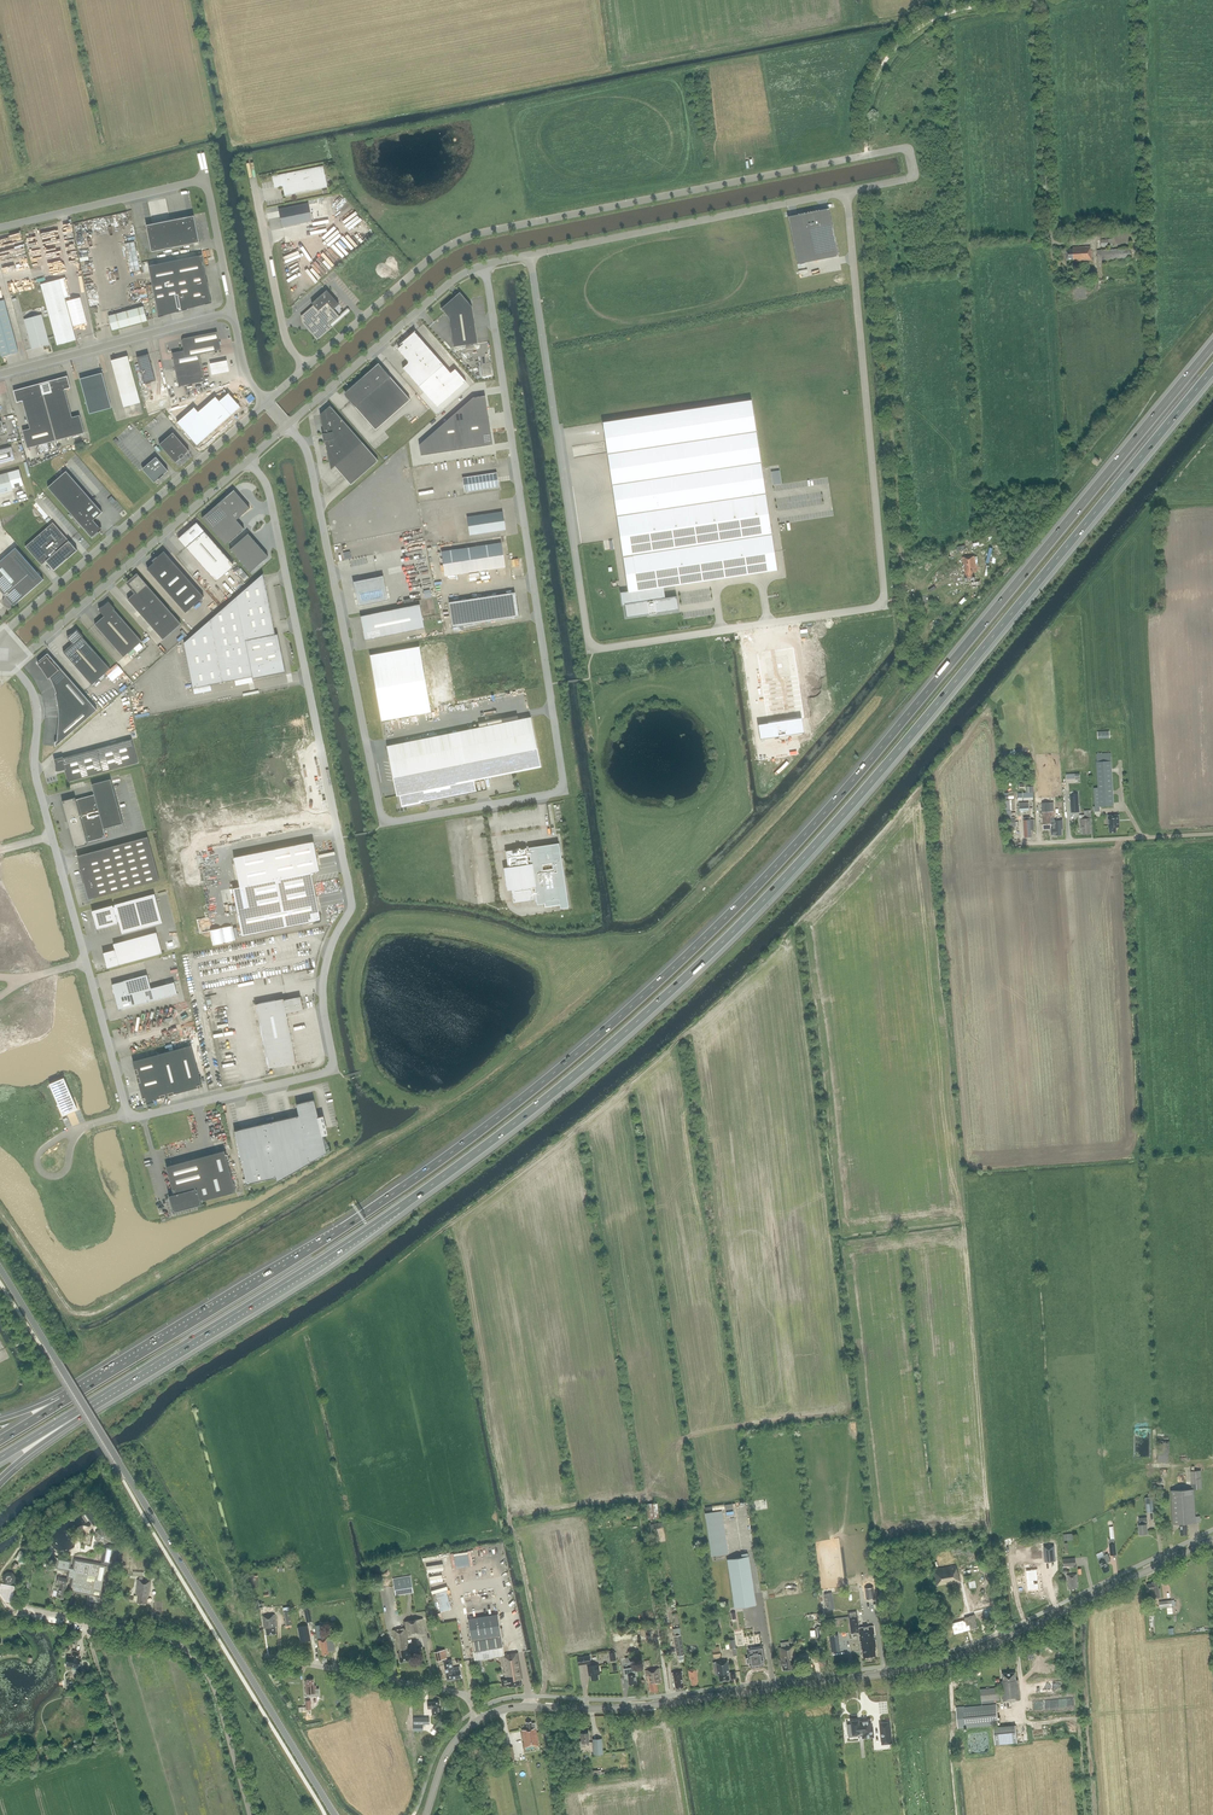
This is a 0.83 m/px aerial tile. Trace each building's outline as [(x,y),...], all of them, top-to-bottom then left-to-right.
[(311,167),(310,165),(286,170),(287,173),(311,167)] [(323,166),(272,176),(275,188),(283,187),(285,196),(327,187),(323,166)] [(279,209),(282,227),(312,221),(309,203),(279,209)] [(829,208),(788,217),(797,264),(839,256),(829,208)] [(337,223),(350,213),(348,211),(335,221),(337,223)] [(194,216),(146,226),(152,252),(199,242),(194,216)] [(343,233),(352,228),(349,223),(356,219),(355,217),(342,224),(345,229),(341,231),(343,233)] [(350,230),(348,232),(359,244),(361,242),(350,230)] [(353,250),(355,248),(344,236),(340,240),(343,243),(344,241),(353,250)] [(332,239),(320,250),(322,253),(334,242),(332,239)] [(134,242),(124,244),(128,263),(138,261),(134,242)] [(298,242),(282,247),(285,258),(292,256),(290,249),(299,247),(298,242)] [(1074,261),(1093,260),(1092,251),(1091,251),(1091,246),(1073,247),(1073,250),(1066,250),(1067,260),(1074,259),(1074,261)] [(1102,259),(1132,257),(1131,248),(1098,250),(1099,264),(1102,264),(1102,259)] [(210,294),(208,282),(207,282),(203,261),(204,261),(202,255),(149,266),(158,315),(158,318),(164,316),(177,312),(177,313),(188,310),(187,309),(206,304),(206,305),(212,303),(212,300),(211,300),(210,294)] [(313,263),(316,266),(318,265),(325,275),(334,268),(323,255),(313,263)] [(76,340),(60,279),(41,284),(57,345),(76,340)] [(302,323),(308,329),(317,340),(332,327),(332,326),(332,327),(330,324),(339,316),(340,316),(334,309),(339,305),(327,290),(321,295),(321,296),(312,305),(313,306),(302,315),(301,315),(302,323)] [(472,307),(460,292),(441,309),(449,317),(453,347),(478,343),(472,307)] [(4,300),(0,301),(0,333),(12,329),(4,300)] [(108,316),(112,330),(147,321),(144,307),(108,316)] [(42,315),(24,320),(32,349),(50,344),(42,315)] [(12,329),(0,333),(0,350),(2,357),(19,352),(12,329)] [(398,349),(398,350),(399,350),(399,351),(408,361),(408,362),(408,363),(408,364),(407,364),(403,368),(419,387),(437,407),(466,382),(455,369),(451,373),(444,365),(415,332),(416,331),(415,331),(400,344),(400,345),(402,343),(403,344),(399,348),(398,349)] [(184,351),(172,353),(179,387),(205,381),(200,354),(221,350),(217,332),(187,338),(188,339),(184,340),(183,341),(184,347),(183,347),(184,351)] [(148,354),(137,357),(144,384),(156,381),(148,354)] [(140,403),(128,356),(111,360),(124,407),(140,403)] [(230,361),(213,364),(215,376),(233,372),(230,361)] [(410,400),(378,363),(351,388),(348,390),(351,400),(350,401),(376,430),(410,400)] [(112,408),(102,373),(80,379),(90,414),(112,408)] [(71,388),(68,376),(59,378),(62,390),(65,390),(71,388)] [(62,390),(59,378),(50,381),(53,393),(62,390)] [(53,393),(50,381),(41,383),(44,395),(53,393)] [(44,395),(41,383),(32,386),(35,398),(44,395)] [(35,398),(32,386),(23,388),(26,400),(35,398)] [(26,400),(23,388),(14,391),(17,403),(23,401),(26,400)] [(67,399),(65,390),(62,390),(53,393),(44,395),(46,405),(67,399)] [(194,407),(177,422),(196,444),(240,406),(228,393),(219,401),(215,396),(198,411),(194,407)] [(35,398),(26,400),(23,401),(25,411),(46,405),(44,395),(35,398)] [(485,395),(473,397),(461,405),(463,412),(451,415),(453,423),(441,426),(420,445),(421,455),(493,444),(485,395)] [(168,398),(146,404),(149,413),(170,407),(168,398)] [(70,408),(67,399),(46,405),(49,414),(70,408)] [(777,570),(752,400),(603,423),(628,592),(621,593),(623,604),(625,604),(627,617),(649,614),(651,614),(650,613),(655,612),(655,613),(656,613),(679,609),(677,596),(664,598),(662,587),(777,570)] [(49,414),(46,405),(25,411),(28,419),(49,414)] [(378,461),(331,407),(332,407),(330,406),(320,414),(324,434),(323,434),(324,441),(327,440),(328,445),(327,446),(330,462),(331,462),(351,484),(378,461)] [(72,417),(70,408),(49,414),(51,423),(72,417)] [(51,423),(49,414),(28,419),(30,429),(51,423)] [(85,433),(80,415),(72,417),(51,423),(56,440),(85,433)] [(51,423),(30,429),(23,431),(28,448),(56,440),(51,423)] [(184,455),(189,451),(189,450),(189,451),(173,433),(160,445),(175,462),(175,463),(180,458),(181,459),(185,456),(184,455)] [(15,460),(12,447),(0,450),(0,464),(15,460)] [(168,471),(156,457),(142,469),(154,483),(159,479),(164,475),(168,471)] [(13,491),(12,489),(24,486),(19,470),(0,475),(0,494),(13,491)] [(781,470),(772,471),(774,484),(782,483),(781,470)] [(103,512),(66,471),(48,487),(92,538),(99,532),(100,527),(99,526),(94,520),(103,512)] [(499,487),(497,472),(463,478),(465,492),(499,487)] [(234,490),(225,498),(202,518),(210,527),(226,545),(244,529),(237,520),(241,516),(250,508),(246,503),(234,490)] [(506,530),(503,512),(467,517),(470,535),(506,530)] [(416,513),(392,517),(395,529),(419,524),(416,513)] [(233,563),(197,522),(192,527),(192,526),(192,527),(182,535),(178,539),(186,548),(187,548),(214,579),(233,563)] [(78,550),(69,541),(53,523),(26,547),(42,565),(46,561),(54,570),(68,558),(68,559),(78,550)] [(248,533),(230,549),(250,572),(268,556),(248,533)] [(505,567),(502,543),(441,552),(445,576),(505,567)] [(16,548),(0,561),(0,590),(7,598),(7,601),(4,600),(4,601),(4,602),(4,604),(5,605),(6,606),(8,607),(10,607),(11,607),(13,607),(14,606),(18,602),(37,586),(44,579),(16,548)] [(157,557),(152,561),(154,562),(152,564),(147,569),(150,571),(150,572),(186,613),(204,597),(168,556),(164,551),(159,556),(157,557)] [(972,572),(977,572),(975,556),(963,557),(964,571),(965,571),(966,578),(967,578),(968,580),(973,579),(972,572)] [(236,571),(245,581),(250,576),(241,567),(236,571)] [(181,624),(137,573),(137,574),(137,575),(132,579),(133,580),(128,584),(136,593),(129,600),(128,599),(163,639),(181,624)] [(185,642),(184,643),(193,688),(252,676),(253,679),(286,672),(283,657),(282,657),(278,634),(275,634),(264,576),(263,573),(235,598),(185,642)] [(354,582),(358,606),(388,600),(384,576),(354,582)] [(453,627),(519,617),(515,592),(449,602),(453,627)] [(114,609),(115,609),(109,602),(104,606),(99,608),(101,612),(104,616),(95,624),(124,657),(142,641),(114,609)] [(425,628),(420,604),(361,616),(365,640),(425,628)] [(110,669),(83,637),(83,636),(77,629),(73,633),(67,636),(69,640),(73,644),(63,652),(92,685),(110,669)] [(156,644),(151,648),(154,653),(160,648),(156,644)] [(419,647),(370,655),(382,721),(431,712),(419,647)] [(768,723),(758,724),(760,739),(780,736),(780,734),(784,733),(784,735),(795,734),(804,732),(802,718),(804,717),(800,686),(794,648),(757,653),(768,723)] [(97,710),(48,654),(40,661),(41,662),(38,664),(42,668),(44,667),(44,668),(50,677),(52,681),(54,685),(56,689),(57,694),(58,698),(59,702),(60,707),(60,711),(59,711),(59,712),(59,715),(59,718),(59,721),(59,724),(58,739),(57,741),(56,741),(56,746),(97,710)] [(541,767),(531,717),(387,746),(397,796),(399,795),(402,806),(421,802),(421,803),(478,792),(477,791),(474,780),(511,773),(541,767)] [(63,757),(54,759),(56,765),(57,771),(61,771),(66,770),(67,776),(69,782),(139,763),(132,739),(63,757)] [(1097,762),(1111,761),(1111,753),(1096,754),(1097,762)] [(1100,806),(1114,806),(1111,761),(1097,762),(1098,788),(1100,806)] [(123,823),(111,779),(92,784),(94,794),(76,799),(75,797),(62,801),(75,848),(88,844),(88,842),(106,837),(103,828),(123,823)] [(1074,796),(1070,797),(1071,813),(1080,812),(1078,793),(1074,794),(1074,796)] [(1029,810),(1029,802),(1019,802),(1020,811),(1029,810)] [(1055,820),(1054,811),(1054,802),(1042,803),(1043,825),(1053,824),(1053,828),(1051,828),(1051,835),(1062,835),(1062,829),(1063,829),(1063,819),(1055,820)] [(1085,819),(1085,818),(1091,817),(1091,810),(1084,810),(1085,815),(1080,815),(1081,828),(1082,828),(1083,834),(1091,833),(1090,826),(1092,825),(1091,818),(1085,819)] [(1117,832),(1116,827),(1120,827),(1119,815),(1108,815),(1109,827),(1110,832),(1117,832)] [(1030,820),(1030,817),(1023,817),(1025,837),(1032,836),(1031,830),(1035,830),(1034,819),(1030,820)] [(160,880),(148,837),(107,848),(109,854),(79,862),(81,870),(80,870),(81,870),(85,883),(89,899),(160,880)] [(330,892),(325,868),(320,869),(321,871),(320,871),(314,841),(234,857),(240,887),(233,888),(242,936),(321,920),(316,893),(317,894),(330,892)] [(571,911),(559,844),(503,852),(512,914),(571,911)] [(163,923),(155,894),(114,905),(115,906),(114,907),(113,905),(92,911),(93,915),(98,933),(97,929),(118,924),(118,922),(119,921),(122,934),(163,923)] [(239,940),(236,925),(221,928),(224,943),(239,940)] [(162,953),(157,932),(114,944),(115,949),(104,952),(103,952),(106,963),(108,968),(119,965),(162,953)] [(200,988),(214,986),(209,954),(195,956),(200,988)] [(151,988),(147,974),(112,984),(119,1010),(178,994),(174,982),(151,988)] [(287,1013),(303,1009),(301,996),(276,1001),(275,1000),(255,1004),(268,1068),(296,1062),(287,1013)] [(201,1080),(191,1045),(173,1050),(184,1091),(197,1088),(197,1087),(202,1086),(200,1081),(201,1080)] [(156,1099),(184,1091),(173,1050),(155,1055),(159,1069),(163,1084),(152,1087),(155,1099),(156,1098),(156,1099)] [(159,1069),(155,1055),(133,1061),(135,1067),(134,1067),(137,1076),(159,1069)] [(163,1084),(159,1069),(137,1076),(141,1090),(152,1087),(163,1084)] [(64,1077),(50,1084),(64,1115),(79,1108),(64,1077)] [(155,1099),(152,1087),(141,1090),(142,1097),(143,1097),(144,1102),(155,1099)] [(327,1153),(321,1128),(322,1127),(322,1126),(322,1125),(321,1124),(320,1124),(314,1099),(296,1104),(299,1115),(234,1131),(247,1184),(276,1177),(277,1181),(327,1153)] [(225,1150),(166,1166),(175,1198),(170,1199),(169,1196),(170,1199),(169,1199),(173,1213),(197,1206),(202,1204),(201,1201),(236,1191),(225,1150)] [(1159,1462),(1170,1461),(1170,1440),(1158,1440),(1159,1462)] [(1195,1471),(1195,1467),(1191,1467),(1192,1489),(1171,1490),(1173,1524),(1180,1524),(1181,1535),(1188,1534),(1187,1523),(1201,1523),(1200,1516),(1196,1516),(1194,1489),(1202,1489),(1201,1470),(1195,1471)] [(1146,1513),(1158,1511),(1156,1497),(1145,1498),(1146,1513)] [(647,1519),(659,1517),(658,1503),(645,1504),(647,1519)] [(635,1516),(634,1510),(626,1511),(627,1518),(632,1518),(632,1517),(635,1516)] [(712,1556),(729,1554),(723,1510),(706,1512),(712,1556)] [(1147,1517),(1139,1518),(1140,1524),(1139,1525),(1140,1534),(1148,1533),(1147,1524),(1148,1524),(1147,1517)] [(98,1543),(105,1544),(110,1541),(111,1535),(108,1529),(101,1528),(96,1532),(95,1538),(98,1543)] [(1117,1555),(1116,1544),(1109,1544),(1110,1556),(1117,1555)] [(106,1545),(102,1563),(112,1565),(115,1546),(106,1545)] [(1054,1545),(1045,1546),(1046,1561),(1056,1560),(1054,1545)] [(442,1553),(444,1562),(451,1561),(450,1552),(442,1553)] [(25,1553),(21,1562),(26,1565),(31,1556),(25,1553)] [(1104,1572),(1110,1569),(1107,1563),(1111,1561),(1108,1554),(1098,1558),(1100,1561),(1099,1561),(1104,1572)] [(57,1564),(58,1560),(55,1555),(50,1555),(46,1558),(45,1562),(48,1567),(53,1567),(57,1564)] [(734,1608),(757,1605),(749,1556),(727,1559),(734,1608)] [(72,1578),(70,1590),(101,1597),(107,1565),(75,1559),(73,1568),(70,1567),(71,1561),(59,1558),(57,1568),(69,1570),(68,1577),(72,1578)] [(1063,1567),(1076,1566),(1075,1558),(1063,1559),(1063,1567)] [(937,1585),(960,1581),(958,1565),(935,1568),(937,1585)] [(1031,1570),(1026,1570),(1027,1574),(1028,1590),(1039,1588),(1038,1574),(1038,1569),(1031,1569),(1031,1570)] [(2,1579),(6,1583),(11,1584),(15,1580),(16,1575),(12,1571),(7,1570),(3,1573),(2,1579)] [(1078,1587),(1077,1578),(1077,1574),(1068,1575),(1068,1584),(1069,1584),(1069,1588),(1071,1588),(1071,1590),(1076,1589),(1076,1587),(1078,1587)] [(68,1579),(58,1576),(57,1583),(59,1584),(56,1596),(64,1598),(68,1579)] [(396,1595),(413,1592),(411,1577),(393,1580),(396,1595)] [(149,1595),(151,1580),(137,1579),(136,1594),(137,1594),(136,1595),(138,1595),(137,1602),(147,1603),(148,1595),(149,1595)] [(1159,1588),(1158,1581),(1152,1582),(1152,1584),(1146,1584),(1147,1590),(1151,1590),(1152,1599),(1161,1598),(1160,1588),(1159,1588)] [(873,1587),(865,1588),(867,1599),(875,1598),(873,1587)] [(441,1611),(451,1608),(446,1590),(436,1593),(441,1611)] [(481,1593),(465,1596),(466,1606),(483,1603),(481,1593)] [(97,1604),(86,1602),(85,1609),(96,1611),(97,1604)] [(307,1622),(312,1621),(310,1608),(304,1609),(307,1622)] [(857,1611),(848,1612),(849,1618),(851,1634),(859,1633),(861,1648),(862,1648),(863,1657),(876,1656),(875,1650),(875,1647),(876,1647),(873,1626),(859,1628),(857,1617),(857,1611)] [(469,1618),(475,1660),(505,1655),(498,1613),(469,1618)] [(277,1626),(275,1614),(268,1615),(262,1616),(264,1628),(266,1628),(267,1635),(276,1633),(275,1626),(277,1626)] [(955,1634),(978,1627),(975,1615),(970,1616),(970,1618),(952,1623),(955,1634)] [(410,1654),(407,1638),(426,1635),(423,1619),(404,1622),(405,1628),(394,1630),(398,1653),(399,1653),(400,1662),(410,1660),(409,1655),(410,1654)] [(318,1638),(324,1636),(322,1624),(316,1625),(318,1638)] [(301,1642),(311,1640),(308,1625),(298,1627),(301,1642)] [(685,1655),(681,1634),(673,1635),(675,1644),(677,1656),(685,1655)] [(838,1634),(829,1635),(832,1652),(840,1650),(838,1634)] [(335,1649),(333,1638),(318,1640),(320,1647),(321,1646),(323,1655),(329,1654),(328,1651),(335,1649)] [(790,1646),(789,1641),(781,1643),(781,1647),(779,1648),(781,1659),(779,1659),(780,1666),(782,1666),(783,1670),(793,1669),(792,1661),(796,1661),(794,1646),(790,1646)] [(749,1657),(746,1658),(747,1663),(749,1663),(750,1666),(751,1667),(755,1666),(755,1667),(758,1666),(763,1665),(763,1664),(763,1657),(765,1657),(763,1646),(756,1647),(757,1652),(749,1653),(748,1654),(749,1657)] [(718,1650),(717,1647),(712,1648),(714,1657),(721,1656),(720,1649),(718,1650)] [(78,1658),(80,1652),(73,1650),(72,1657),(68,1656),(66,1664),(79,1667),(81,1659),(78,1658)] [(523,1678),(518,1653),(506,1655),(506,1656),(501,1657),(505,1677),(506,1677),(506,1679),(501,1680),(502,1686),(509,1685),(509,1687),(522,1684),(521,1679),(523,1678)] [(579,1665),(591,1663),(589,1656),(577,1658),(579,1665)] [(452,1660),(443,1661),(448,1680),(462,1677),(460,1666),(453,1668),(452,1660)] [(731,1672),(729,1673),(727,1660),(713,1662),(715,1675),(719,1674),(720,1681),(736,1679),(735,1672),(731,1673),(731,1672)] [(598,1679),(598,1674),(600,1674),(599,1665),(588,1666),(589,1675),(591,1675),(592,1680),(598,1679)] [(636,1683),(635,1676),(638,1675),(637,1667),(631,1668),(624,1669),(625,1678),(628,1677),(629,1684),(636,1683)] [(658,1691),(657,1684),(662,1683),(659,1668),(646,1670),(649,1691),(651,1690),(652,1692),(658,1691)] [(698,1682),(696,1668),(688,1670),(689,1679),(691,1678),(692,1685),(697,1684),(697,1683),(698,1682)] [(683,1674),(683,1671),(672,1673),(672,1676),(674,1675),(676,1688),(684,1686),(682,1674),(683,1674)] [(1016,1680),(1016,1672),(1003,1673),(1004,1681),(1002,1681),(1002,1689),(999,1690),(999,1687),(980,1689),(982,1703),(996,1702),(996,1700),(1000,1699),(999,1695),(1003,1695),(1004,1701),(1020,1700),(1018,1680),(1016,1680)] [(307,1682),(306,1682),(307,1697),(320,1696),(319,1688),(316,1689),(316,1686),(314,1686),(314,1679),(307,1680),(307,1682)] [(872,1688),(873,1707),(884,1706),(883,1694),(880,1695),(880,1688),(872,1688)] [(442,1715),(442,1708),(440,1708),(440,1701),(434,1701),(434,1702),(428,1702),(428,1709),(432,1708),(432,1715),(442,1715)] [(998,1724),(997,1704),(965,1707),(964,1707),(956,1707),(958,1728),(998,1724)] [(882,1718),(882,1722),(890,1722),(891,1713),(884,1713),(884,1718),(882,1718)] [(414,1724),(414,1731),(423,1731),(423,1724),(430,1724),(430,1717),(414,1717),(414,1724)] [(852,1727),(848,1727),(849,1733),(852,1733),(853,1734),(858,1734),(859,1734),(859,1733),(863,1733),(863,1738),(870,1737),(873,1737),(873,1736),(873,1733),(872,1726),(871,1727),(870,1721),(862,1722),(858,1722),(858,1721),(858,1720),(851,1720),(851,1724),(852,1727)] [(532,1723),(531,1722),(526,1722),(527,1729),(522,1730),(525,1747),(539,1745),(536,1730),(535,1731),(535,1728),(536,1728),(535,1723),(532,1723)] [(892,1743),(890,1723),(880,1723),(882,1744),(892,1743)] [(436,1724),(432,1732),(437,1735),(441,1726),(436,1724)] [(995,1745),(1017,1743),(1016,1725),(994,1727),(995,1745)] [(580,1747),(585,1747),(585,1742),(589,1742),(588,1732),(581,1733),(581,1741),(580,1741),(580,1747)] [(602,1741),(593,1742),(594,1755),(603,1754),(602,1741)] [(508,1761),(515,1760),(513,1747),(506,1748),(508,1761)]
